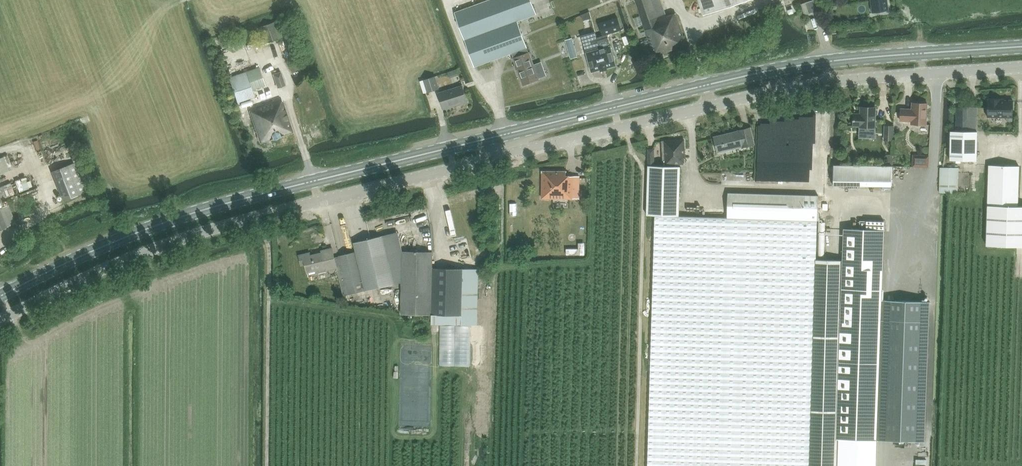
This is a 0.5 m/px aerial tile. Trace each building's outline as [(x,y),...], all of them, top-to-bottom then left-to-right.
[(511,53),(527,47),(517,21),(536,14),(531,0),(488,0),(455,12),(465,40),(466,40),(475,66),(511,53)] [(676,13),(666,16),(661,0),(635,0),(654,56),(654,57),(687,45),(686,45),(676,13)] [(705,15),(749,0),(700,0),(705,15)] [(805,3),(809,14),(820,10),(817,0),(813,0),(805,3)] [(872,13),(889,10),(887,0),(870,0),(872,13)] [(617,17),(599,23),(603,35),(607,34),(621,30),(617,17)] [(260,26),(265,43),(285,36),(280,19),(260,26)] [(595,32),(582,36),(586,52),(592,72),(601,69),(601,70),(603,70),(601,63),(603,62),(597,37),(595,32)] [(603,35),(597,37),(603,62),(601,63),(603,70),(607,69),(607,68),(616,65),(610,46),(607,34),(603,35)] [(572,38),(565,40),(571,59),(577,57),(572,38)] [(527,47),(511,53),(513,57),(512,58),(515,65),(514,65),(516,70),(517,69),(523,84),(538,79),(538,77),(545,75),(541,62),(533,65),(528,52),(529,52),(527,47)] [(246,72),(229,78),(237,103),(268,92),(262,77),(259,67),(246,72)] [(273,74),(277,87),(285,85),(280,71),(273,74)] [(439,88),(435,76),(424,80),(428,92),(439,88)] [(438,93),(443,109),(467,102),(462,85),(438,93)] [(268,92),(237,103),(241,114),(240,114),(242,122),(252,119),(260,142),(260,143),(293,132),(293,131),(292,131),(282,101),(273,104),(273,103),(272,103),(268,92)] [(1001,101),(1001,99),(989,99),(989,101),(988,101),(987,117),(1006,117),(1006,121),(1013,121),(1013,117),(1013,101),(1001,101)] [(911,121),(911,124),(926,125),(927,104),(912,103),(912,109),(901,109),(900,121),(911,121)] [(853,126),(860,126),(860,127),(875,127),(876,107),(861,107),(860,114),(854,114),(853,126)] [(950,131),(950,160),(976,160),(977,132),(977,107),(955,107),(954,131),(950,131)] [(68,125),(43,135),(45,140),(71,130),(68,125)] [(885,126),(884,140),(892,140),(893,126),(885,126)] [(739,131),(714,137),(717,152),(741,145),(742,147),(753,144),(749,127),(739,130),(739,131)] [(662,140),(663,164),(683,163),(683,157),(685,157),(684,140),(662,140)] [(51,171),(63,201),(92,190),(80,160),(51,171)] [(648,165),(646,215),(655,215),(678,216),(680,166),(654,165),(648,165)] [(891,166),(853,165),(833,165),(833,185),(891,186),(891,184),(891,166)] [(989,165),(987,205),(1018,206),(1019,165),(989,165)] [(940,167),(939,192),(957,193),(958,168),(940,167)] [(567,198),(567,201),(573,201),(573,200),(578,200),(579,176),(566,175),(566,171),(542,171),(541,198),(567,198)] [(8,189),(32,181),(30,174),(6,182),(8,189)] [(818,195),(728,193),(727,217),(817,220),(818,195)] [(15,223),(8,205),(2,207),(0,202),(0,229),(15,223)] [(986,246),(1021,247),(1021,207),(1018,206),(987,205),(986,246)] [(648,465),(810,465),(816,260),(817,220),(727,217),(678,216),(655,215),(648,465)] [(836,438),(876,440),(884,230),(876,229),(876,221),(859,220),(859,229),(844,228),(843,261),(836,438)] [(924,244),(934,244),(933,230),(924,230),(924,244)] [(344,268),(337,270),(339,278),(343,296),(349,294),(395,284),(383,236),(354,243),(356,252),(341,256),(344,268)] [(307,272),(316,270),(317,274),(327,271),(327,270),(336,267),(337,270),(344,268),(341,256),(334,257),(332,248),(321,251),(322,252),(310,255),(310,254),(308,253),(301,254),(299,257),(301,263),(303,265),(305,264),(307,272)] [(402,282),(401,313),(431,314),(432,268),(433,252),(403,251),(402,282)] [(836,438),(843,261),(816,260),(810,465),(835,465),(836,438)] [(432,268),(431,314),(475,315),(477,315),(478,269),(432,268)] [(929,391),(931,297),(921,296),(920,302),(909,302),(908,391),(929,391)] [(900,428),(900,438),(926,439),(927,428),(900,428)]
